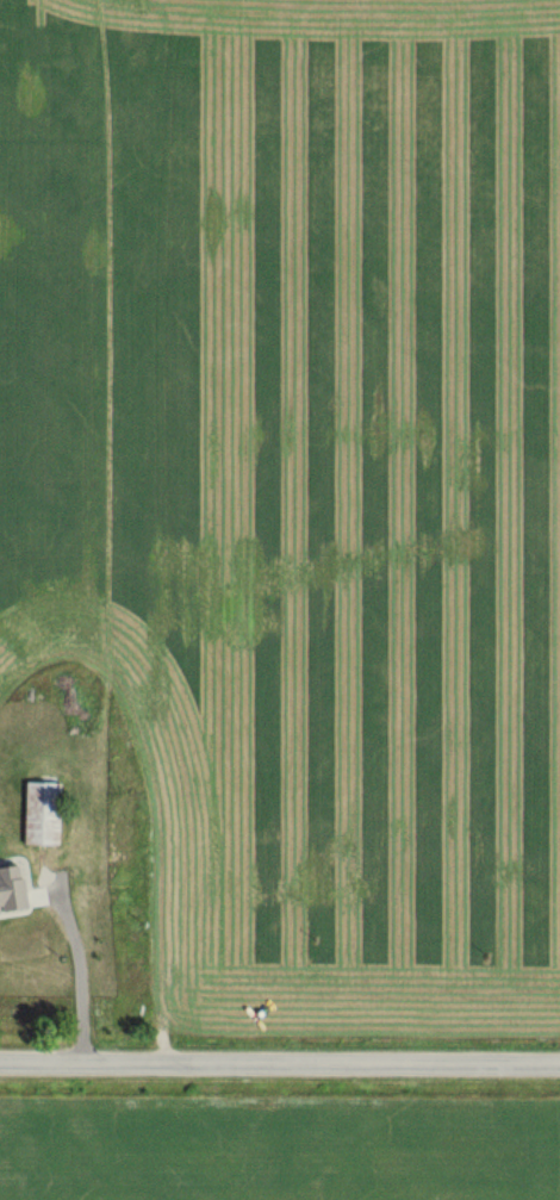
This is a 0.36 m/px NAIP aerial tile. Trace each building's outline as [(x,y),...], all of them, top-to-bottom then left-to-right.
[(60,781),(26,781),(26,843),(60,843),(60,781)] [(23,864),(0,867),(0,910),(28,907),(23,864)]
